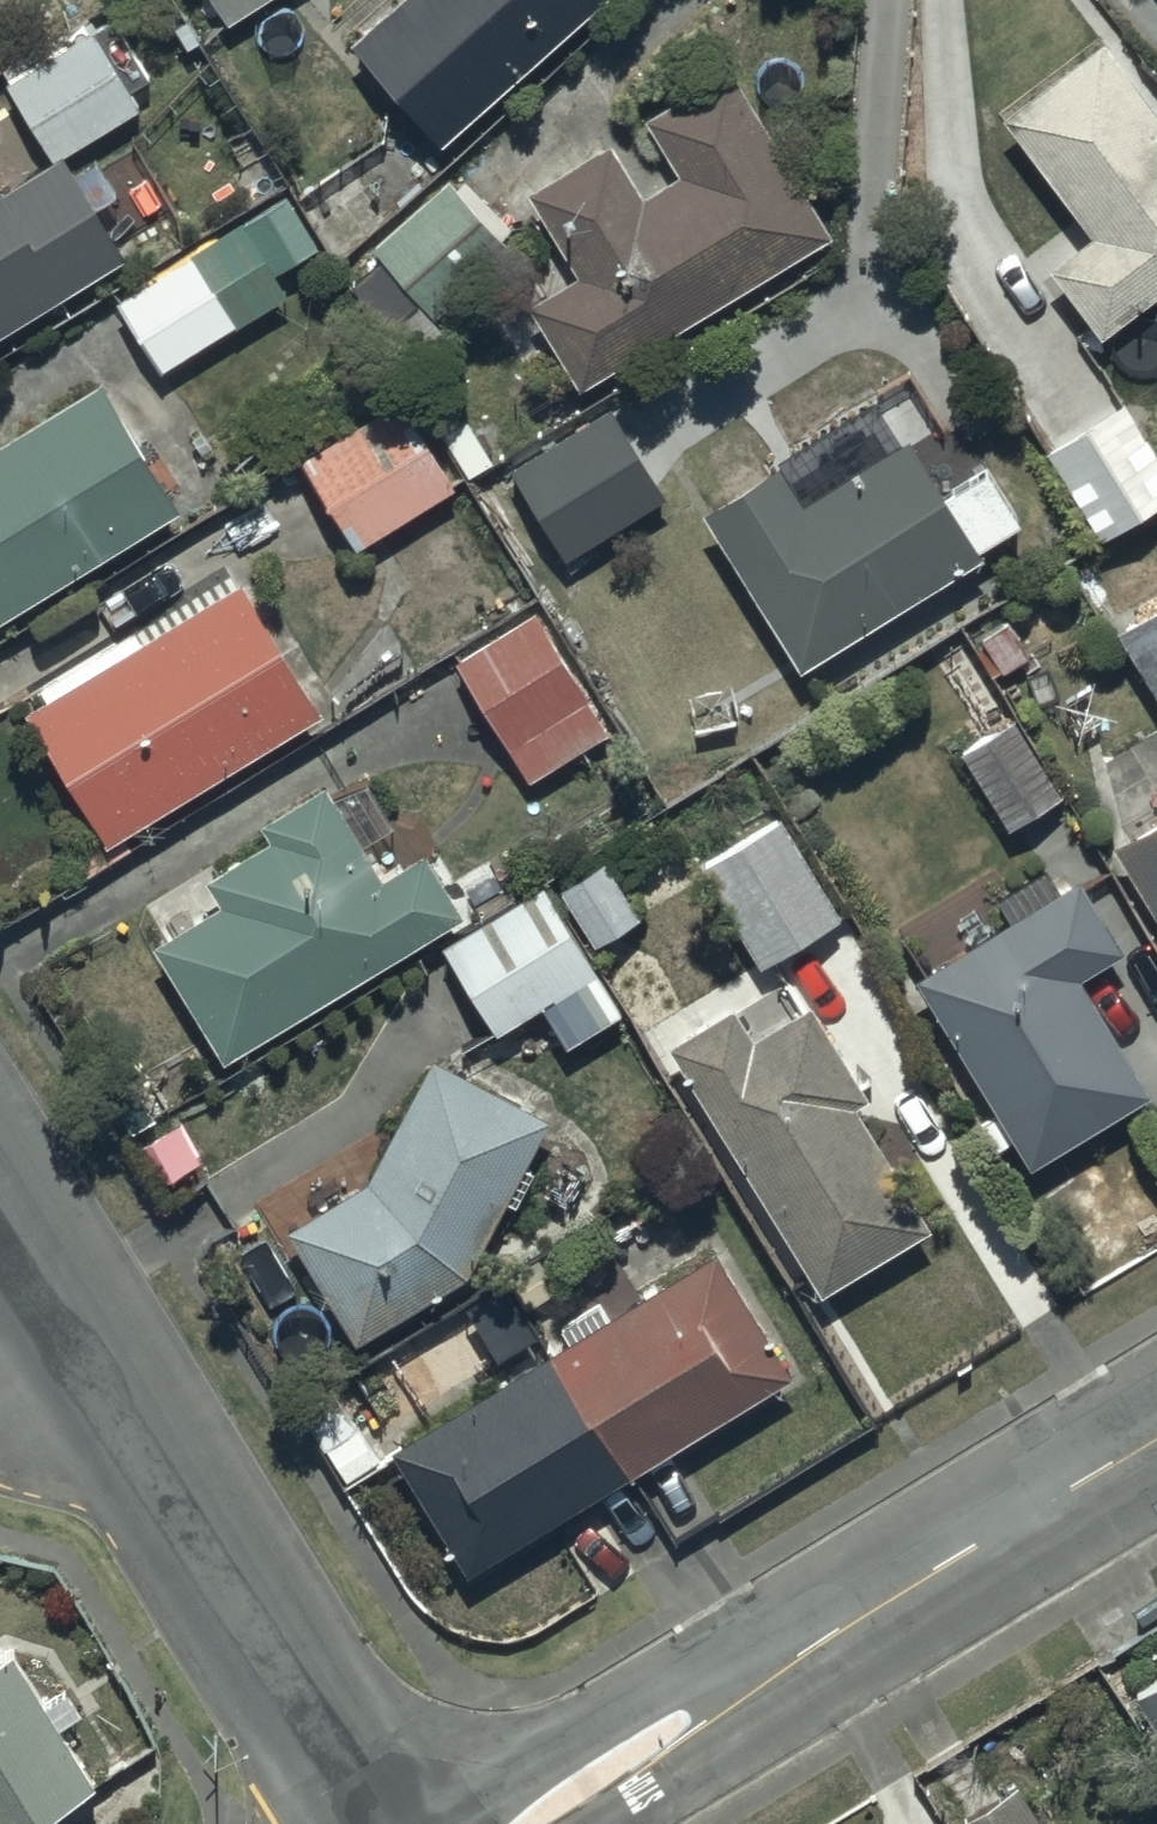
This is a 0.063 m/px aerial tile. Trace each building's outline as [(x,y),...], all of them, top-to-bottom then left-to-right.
[(221,25),(260,0),(205,0),(221,25)] [(432,149),(591,0),(387,0),(338,43),(432,149)] [(115,255),(55,158),(75,145),(83,157),(113,139),(108,129),(130,115),(74,24),(0,70),(0,89),(44,159),(0,186),(0,326),(115,255)] [(1088,336),(1156,285),(1156,116),(1097,34),(989,113),(1078,235),(1036,266),(1088,336)] [(564,273),(517,301),(567,387),(824,237),(724,65),(633,118),(667,176),(631,197),(600,145),(518,194),(564,273)] [(392,286),(424,324),(506,252),(442,179),(363,248),(359,244),(331,268),(366,309),(392,286)] [(104,298),(149,375),(281,298),(269,277),(313,251),(284,201),(238,228),(234,221),(104,298)] [(169,505),(90,379),(0,435),(0,612),(169,505)] [(1092,536),(1156,497),(1156,387),(1122,408),(1115,397),(1035,445),(1092,536)] [(393,398),(287,460),(342,552),(371,535),(412,604),(471,569),(429,498),(446,488),(393,398)] [(500,464),(556,559),(660,498),(604,403),(500,464)] [(769,464),(693,511),(789,668),(970,556),(966,548),(1014,518),(981,464),(930,495),(895,439),(793,502),(769,464)] [(34,696),(13,709),(92,842),(65,858),(77,878),(126,849),(116,833),(312,710),(230,578),(133,639),(126,626),(28,687),(34,696)] [(1106,629),(1156,716),(1156,598),(1106,629)] [(447,660),(452,668),(518,779),(600,730),(529,611),(447,660)] [(999,714),(949,750),(1004,828),(1054,792),(999,714)] [(316,788),(252,823),(259,836),(192,873),(210,906),(140,945),(202,1056),(455,915),(420,852),(368,881),(316,788)] [(1107,844),(1156,929),(1156,814),(1107,844)] [(829,910),(772,821),(689,870),(749,962),(829,910)] [(597,857),(548,886),(582,944),(631,915),(597,857)] [(1005,920),(905,975),(1019,1169),(1138,1099),(1068,979),(1113,953),(1071,881),(1057,889),(1044,868),(992,899),(1005,920)] [(524,881),(426,943),(485,1036),(531,1007),(556,1046),(608,1014),(524,881)] [(721,1007),(657,1043),(810,1296),(923,1228),(846,1101),(860,1093),(805,1002),(782,1016),(770,996),(729,1021),(721,1007)] [(423,1056),(350,1183),(271,1230),(345,1344),(453,1275),(535,1114),(480,1086),(423,1056)] [(717,1251),(379,1447),(455,1579),(793,1383),(717,1251)] [(379,1457),(328,1383),(286,1406),(340,1484),(379,1457)] [(636,1574),(602,1515),(600,1511),(561,1534),(597,1597),(636,1574)] [(0,1645),(0,1823),(18,1823),(85,1783),(1,1644),(0,1645)] [(1128,1694),(1156,1740),(1156,1672),(1128,1694)] [(1009,1781),(948,1823),(1039,1823),(1009,1781)]
